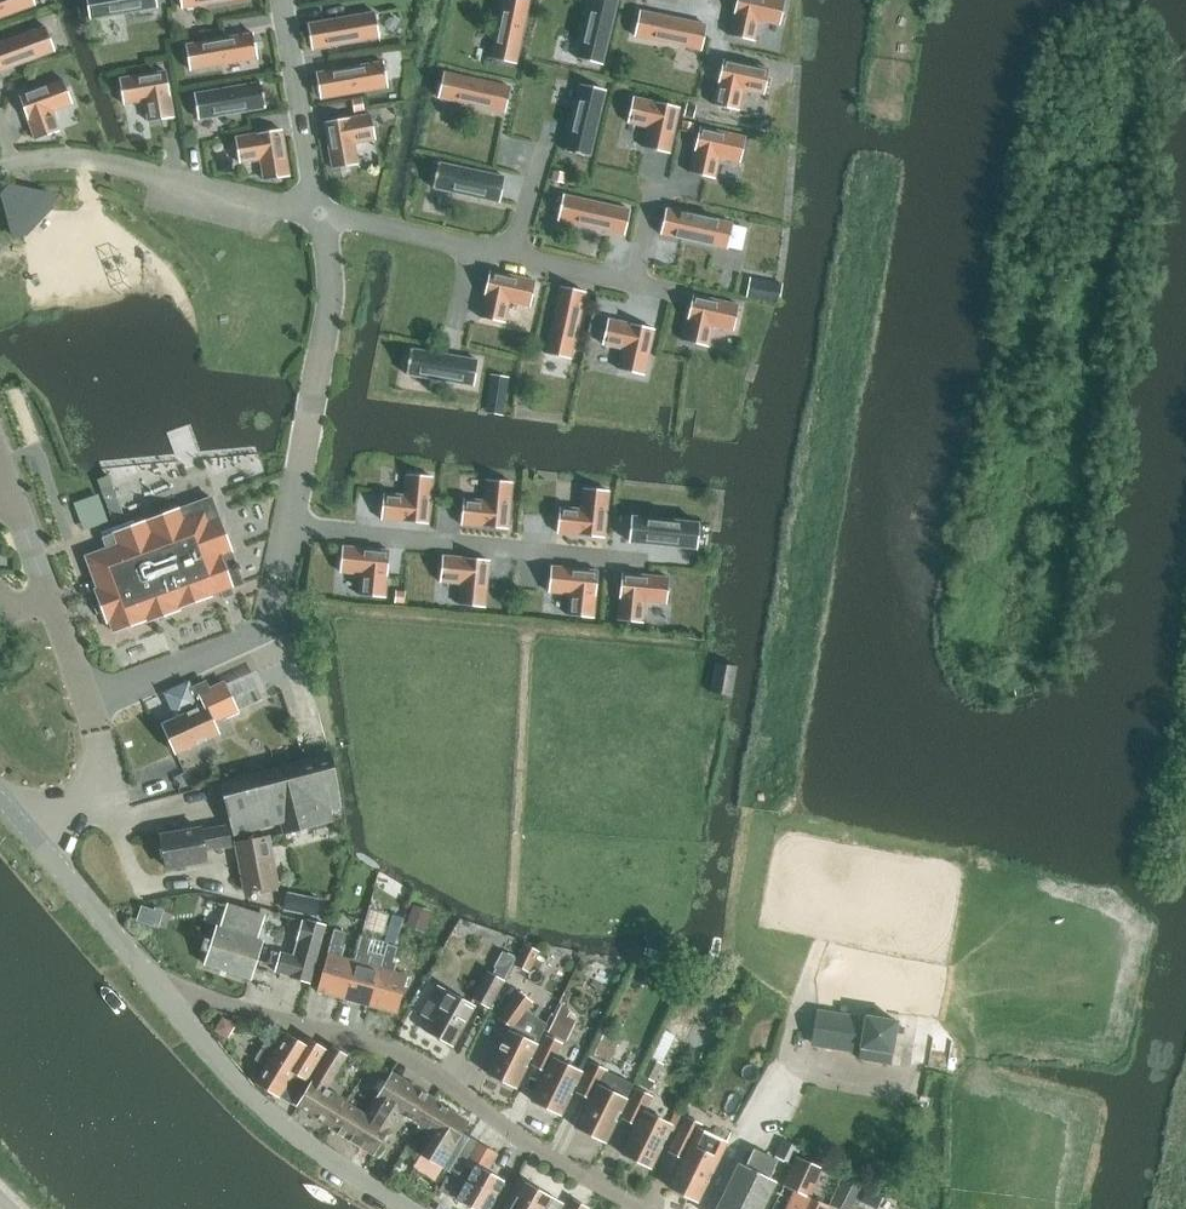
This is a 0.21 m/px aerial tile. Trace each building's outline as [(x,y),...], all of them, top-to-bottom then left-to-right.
[(36,5),(34,0),(0,0),(0,18),(36,5)] [(89,14),(90,17),(90,20),(132,12),(153,9),(158,8),(156,0),(87,0),(89,14)] [(182,8),(230,0),(181,0),(182,8)] [(529,0),(503,0),(491,58),(516,64),(529,0)] [(577,58),(602,65),(617,0),(591,0),(577,58)] [(729,36),(754,41),(759,20),(780,25),(785,0),(737,0),(729,36)] [(707,25),(640,11),(635,36),(701,50),(707,25)] [(308,24),(312,49),(380,38),(375,12),(308,24)] [(46,26),(0,44),(0,71),(55,51),(46,26)] [(186,45),(190,70),(258,59),(253,33),(186,45)] [(713,105),(739,110),(743,89),(764,94),(770,69),(724,59),(713,105)] [(316,73),(320,99),(388,87),(384,62),(316,73)] [(174,117),(166,71),(120,79),(124,104),(145,101),(149,122),(174,117)] [(511,87),(444,73),(438,98),(505,112),(511,87)] [(20,96),(36,140),(60,131),(53,111),(73,104),(64,80),(20,96)] [(194,94),(199,119),(266,108),(262,83),(194,94)] [(590,157),(606,90),(581,84),(565,151),(590,157)] [(679,107),(633,97),(628,122),(649,127),(644,148),(669,153),(679,107)] [(362,98),(353,100),(355,112),(364,110),(362,98)] [(687,104),(685,115),(693,117),(696,106),(687,104)] [(371,114),(325,122),(333,169),(358,164),(354,144),(375,140),(371,114)] [(683,122),(682,130),(692,133),(694,124),(683,122)] [(746,137),(700,127),(690,173),(715,178),(720,158),(741,162),(746,137)] [(282,129),(235,137),(240,163),(261,159),(264,180),(290,176),(282,129)] [(505,177),(438,163),(433,188),(499,202),(505,177)] [(554,171),(552,180),(563,182),(565,173),(554,171)] [(11,186),(3,194),(9,216),(15,214),(31,197),(33,190),(11,186)] [(630,210),(563,195),(558,220),(625,235),(630,210)] [(727,249),(733,223),(666,209),(661,234),(727,249)] [(536,281),(490,271),(480,317),(505,322),(509,302),(530,306),(536,281)] [(750,278),(746,296),(779,302),(783,284),(750,278)] [(560,291),(545,357),(570,363),(585,296),(560,291)] [(693,295),(683,341),(708,346),(712,326),(733,330),(739,305),(693,295)] [(654,329),(608,319),(602,344),(623,349),(619,369),(644,375),(654,329)] [(478,360),(411,349),(406,374),(474,385),(478,360)] [(428,523),(432,476),(407,474),(405,495),(384,493),(381,519),(428,523)] [(508,529),(512,482),(487,480),(485,501),(464,499),(461,524),(508,529)] [(84,530),(126,518),(117,487),(75,499),(84,530)] [(609,491),(583,488),(581,509),(560,507),(557,533),(604,537),(609,491)] [(211,497),(114,533),(118,544),(85,556),(97,588),(95,589),(100,601),(93,603),(97,613),(103,611),(108,622),(110,622),(113,631),(146,620),(146,621),(180,609),(179,607),(221,592),(223,598),(233,594),(231,588),(243,583),(238,569),(240,569),(238,563),(236,564),(211,497)] [(699,523),(654,518),(631,516),(629,542),(652,544),(697,548),(697,546),(697,541),(699,530),(699,525),(699,523)] [(390,550),(343,546),(340,572),(362,574),(360,595),(385,597),(390,550)] [(461,583),(459,605),(485,607),(489,560),(443,556),(440,581),(461,583)] [(598,571),(551,566),(549,591),(570,593),(568,615),(593,617),(598,571)] [(669,576),(622,572),(617,619),(643,621),(645,600),(666,602),(669,576)] [(396,591),(395,601),(404,602),(405,592),(396,591)] [(737,666),(735,666),(716,663),(711,693),(732,696),(737,666)] [(247,689),(232,696),(226,684),(225,682),(209,689),(205,680),(188,688),(187,685),(169,694),(177,713),(180,712),(182,715),(162,724),(176,753),(219,733),(214,722),(238,710),(238,709),(253,702),(247,689)] [(235,833),(281,821),(284,834),(334,820),(331,810),(343,807),(333,753),(222,782),(235,833)] [(201,827),(161,835),(167,868),(207,861),(205,850),(232,845),(228,825),(202,830),(201,827)] [(245,891),(278,885),(269,836),(236,843),(245,891)] [(258,939),(265,915),(227,903),(220,927),(217,926),(205,964),(251,979),(263,941),(258,939)] [(415,903),(408,924),(427,930),(434,909),(415,903)] [(394,945),(404,919),(392,915),(389,926),(387,935),(385,941),(385,942),(394,945)] [(280,952),(275,971),(291,975),(290,978),(309,983),(325,924),(307,919),(306,921),(302,920),(292,955),(280,952)] [(364,922),(355,959),(344,998),(370,1005),(381,967),(380,967),(369,963),(371,954),(367,953),(375,925),(364,922)] [(334,929),(328,952),(317,991),(344,998),(355,959),(342,956),(344,947),(341,946),(345,932),(334,929)] [(381,967),(370,1005),(397,1012),(407,974),(394,971),(397,962),(393,961),(397,946),(387,943),(380,967),(381,967)] [(529,971),(539,952),(525,945),(516,965),(529,971)] [(473,998),(489,1007),(504,980),(488,971),(473,998)] [(432,1020),(426,1031),(453,1046),(475,1005),(438,985),(422,1015),(432,1020)] [(517,1086),(537,1045),(536,1044),(546,1024),(526,1010),(532,1001),(519,991),(500,1018),(514,1027),(511,1032),(508,1031),(488,1073),(517,1086)] [(720,1026),(731,1005),(723,1000),(712,1022),(720,1026)] [(561,1007),(549,1032),(569,1041),(580,1016),(561,1007)] [(866,1017),(819,1009),(814,1039),(861,1047),(859,1058),(891,1063),(898,1020),(866,1015),(866,1017)] [(652,1057),(662,1063),(683,1020),(672,1014),(652,1057)] [(611,1061),(622,1036),(607,1028),(594,1054),(611,1061)] [(286,1032),(275,1050),(264,1044),(255,1059),(266,1065),(256,1083),(278,1097),(295,1071),(308,1079),(326,1048),(306,1036),(302,1042),(286,1032)] [(561,1114),(582,1070),(557,1058),(564,1043),(547,1035),(533,1064),(547,1071),(533,1100),(561,1114)] [(296,1105),(330,1127),(346,1101),(347,1100),(329,1088),(348,1055),(333,1045),(314,1078),(313,1077),(296,1105)] [(664,1063),(662,1063),(652,1057),(643,1075),(654,1081),(664,1063)] [(606,1141),(627,1098),(602,1086),(609,1070),(591,1062),(578,1091),(592,1098),(577,1127),(606,1141)] [(604,1082),(629,1095),(636,1083),(611,1070),(604,1082)] [(375,1096),(370,1104),(370,1105),(395,1120),(400,1113),(419,1126),(435,1100),(392,1072),(377,1097),(375,1096)] [(651,1166),(672,1124),(647,1111),(654,1096),(637,1088),(623,1117),(637,1124),(623,1153),(651,1166)] [(420,1154),(431,1161),(441,1167),(468,1121),(435,1100),(419,1126),(432,1134),(420,1154)] [(330,1127),(335,1130),(374,1154),(395,1120),(370,1105),(365,1112),(346,1101),(330,1127)] [(699,1200),(719,1157),(727,1141),(700,1128),(702,1124),(687,1116),(684,1121),(670,1151),(684,1158),(670,1186),(699,1200)] [(488,1171),(498,1154),(477,1142),(465,1164),(474,1169),(458,1199),(476,1208),(488,1208),(504,1181),(488,1171)] [(735,1171),(717,1208),(762,1208),(777,1181),(770,1177),(779,1160),(754,1148),(746,1166),(739,1162),(735,1171)] [(829,1206),(810,1197),(823,1168),(797,1157),(784,1186),(794,1190),(786,1208),(827,1208),(829,1206)] [(528,1179),(559,1196),(564,1185),(533,1169),(528,1179)] [(510,1208),(559,1208),(563,1203),(526,1182),(510,1208)] [(830,1208),(851,1208),(859,1192),(843,1184),(830,1208)] [(588,1207),(573,1199),(568,1208),(587,1208),(588,1207)]
